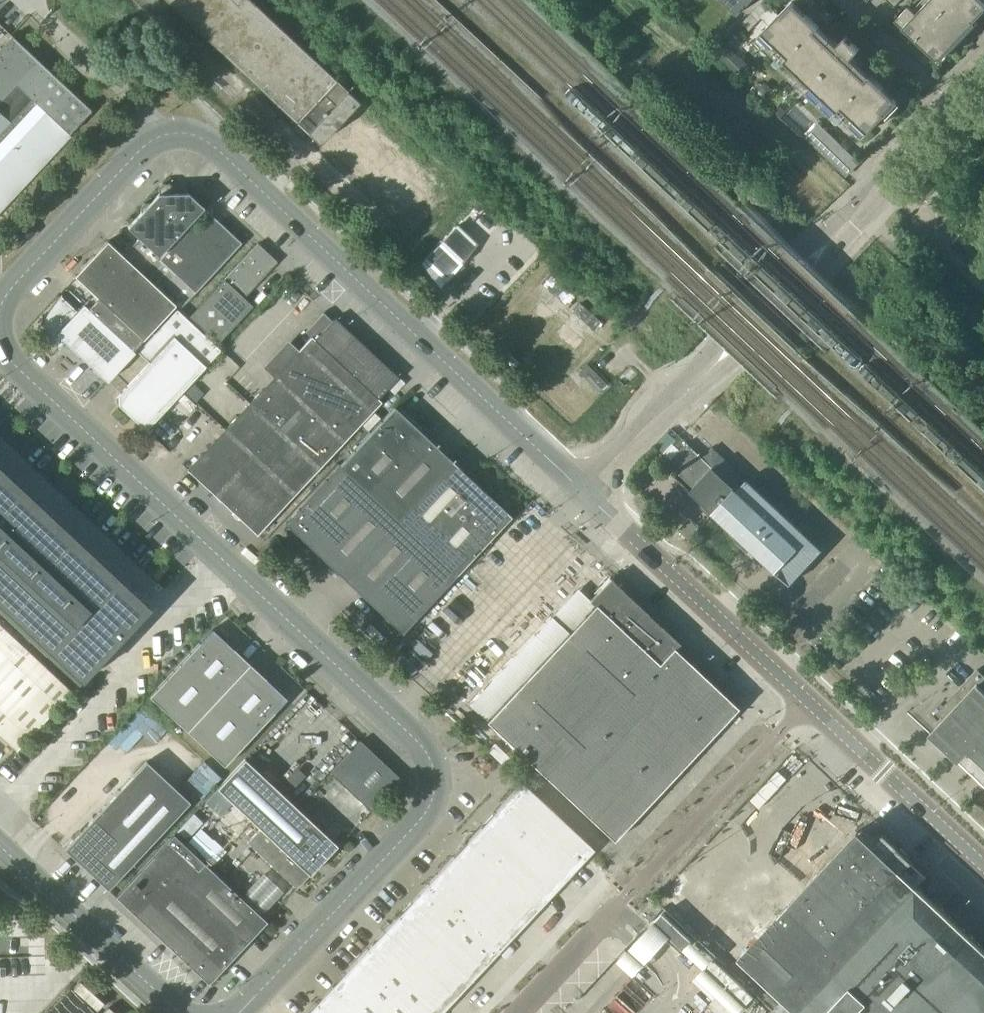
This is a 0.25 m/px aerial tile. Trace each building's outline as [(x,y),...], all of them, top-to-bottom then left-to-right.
[(320,145),(402,221),(401,222),(401,223),(436,185),(435,185),(434,186),(352,109),(354,108),(353,107),(358,101),(250,0),(165,0),(319,144),(318,145),(319,146),(320,145)] [(740,13),(744,9),(744,10),(748,6),(748,5),(753,0),(726,0),(740,13)] [(929,1),(963,33),(974,22),(976,20),(955,0),(930,0),(929,1)] [(976,20),(983,12),(983,2),(982,0),(955,0),(976,20)] [(929,1),(916,14),(951,46),(963,33),(929,1)] [(763,32),(789,57),(818,26),(807,14),(796,5),(792,2),(780,13),(763,32)] [(951,46),(916,14),(909,7),(896,20),(938,60),(951,46)] [(839,112),(843,108),(872,77),(857,63),(852,58),(860,50),(846,36),(838,45),(833,40),(818,26),(789,57),(785,61),(839,112)] [(71,136),(69,135),(91,110),(11,36),(0,48),(0,212),(71,136)] [(740,58),(724,42),(713,53),(736,76),(748,64),(741,57),(740,58)] [(872,77),(843,108),(869,133),(886,114),(898,102),(894,98),(884,88),(872,77)] [(805,137),(832,164),(846,149),(819,123),(805,137)] [(143,272),(157,258),(203,208),(188,193),(174,193),(173,187),(169,183),(162,183),(158,188),(158,194),(150,202),(144,203),(140,207),(140,213),(127,227),(134,234),(129,239),(134,244),(124,255),(143,272)] [(157,258),(143,272),(161,289),(175,274),(195,293),(241,243),(205,210),(159,260),(157,258)] [(466,215),(434,250),(451,266),(483,232),(466,215)] [(74,276),(98,299),(88,309),(118,337),(133,351),(176,305),(107,241),(74,276)] [(257,243),(189,316),(218,343),(253,306),(244,298),(277,262),(257,243)] [(543,285),(564,305),(572,297),(550,277),(543,285)] [(65,342),(90,366),(118,337),(88,309),(83,304),(76,311),(60,295),(48,312),(45,317),(44,323),(44,329),(46,334),(52,342),(58,349),(65,342)] [(572,312),(594,332),(602,324),(579,304),(572,312)] [(118,395),(115,398),(115,402),(118,406),(119,406),(145,431),(220,350),(177,309),(150,337),(162,348),(118,395)] [(237,416),(187,469),(187,470),(257,535),(381,402),(378,399),(398,377),(335,318),(314,340),(311,337),(270,381),(258,369),(224,405),(237,416)] [(118,337),(90,366),(107,382),(134,353),(133,351),(118,337)] [(394,407),(340,466),(397,519),(452,461),(394,407)] [(691,492),(789,584),(790,584),(821,550),(774,506),(775,506),(750,483),(751,481),(750,480),(749,479),(748,478),(747,478),(746,477),(745,475),(744,475),(743,474),(742,473),(741,472),(740,471),(739,470),(738,469),(737,468),(736,467),(735,467),(734,466),(733,464),(732,464),(731,463),(730,462),(729,461),(728,460),(727,459),(726,458),(726,457),(724,456),(723,456),(722,457),(718,453),(709,463),(687,443),(665,468),(691,492)] [(452,461),(397,519),(456,575),(511,516),(452,461)] [(285,524),(343,578),(397,519),(340,466),(285,524)] [(78,684),(149,608),(0,468),(0,611),(78,684)] [(397,519),(343,578),(402,633),(456,575),(397,519)] [(485,721),(519,753),(613,841),(738,708),(675,649),(679,644),(653,619),(656,615),(651,610),(648,614),(610,578),(589,601),(594,605),(485,721)] [(15,639),(0,626),(0,655),(15,639)] [(149,696),(187,731),(249,664),(212,629),(149,696)] [(0,655),(0,734),(16,749),(70,691),(15,639),(0,655)] [(249,664),(187,731),(224,766),(286,698),(249,664)] [(948,715),(930,734),(960,761),(964,757),(983,776),(983,675),(978,669),(954,694),(959,698),(955,702),(958,705),(948,715)] [(244,758),(217,788),(260,828),(247,842),(296,889),(337,845),(297,807),(360,740),(307,691),(244,758)] [(330,773),(371,811),(401,779),(360,741),(330,773)] [(146,761),(76,836),(120,877),(190,802),(146,761)] [(522,783),(473,835),(509,868),(558,816),(522,783)] [(558,816),(509,868),(545,901),(593,849),(558,816)] [(918,886),(919,887),(930,875),(870,818),(858,830),(819,872),(878,928),(918,886)] [(473,835),(426,886),(461,919),(509,868),(473,835)] [(120,877),(76,836),(64,849),(108,890),(120,877)] [(198,870),(167,841),(115,896),(115,897),(208,984),(267,921),(204,863),(198,870)] [(509,868),(461,919),(497,952),(545,901),(509,868)] [(799,1012),(969,1012),(966,1010),(951,996),(937,983),(922,969),(908,955),(893,942),(878,928),(819,872),(740,957),(799,1012)] [(426,886),(391,922),(427,955),(461,919),(426,886)] [(918,886),(878,928),(893,942),(932,900),(919,887),(918,886)] [(947,913),(932,900),(893,942),(908,955),(947,913)] [(654,922),(664,931),(684,950),(693,941),(663,913),(654,922)] [(961,927),(947,913),(908,955),(922,969),(961,927)] [(461,919),(427,955),(463,989),(497,952),(461,919)] [(391,922),(357,959),(393,992),(427,955),(391,922)] [(976,941),(961,927),(922,969),(937,983),(976,941)] [(976,941),(937,983),(951,996),(983,962),(983,948),(976,941)] [(393,992),(416,1012),(440,1012),(463,989),(427,955),(393,992)] [(330,988),(357,1012),(373,1012),(393,992),(357,959),(330,988)] [(703,970),(744,1009),(754,998),(712,959),(703,970)] [(966,1010),(983,991),(983,962),(951,996),(966,1010)] [(316,1003),(328,1012),(357,1012),(330,988),(316,1003)] [(969,1012),(983,1012),(983,991),(966,1010),(969,1012)] [(373,1012),(416,1012),(393,992),(373,1012)] [(307,1012),(328,1012),(316,1003),(307,1012)]
